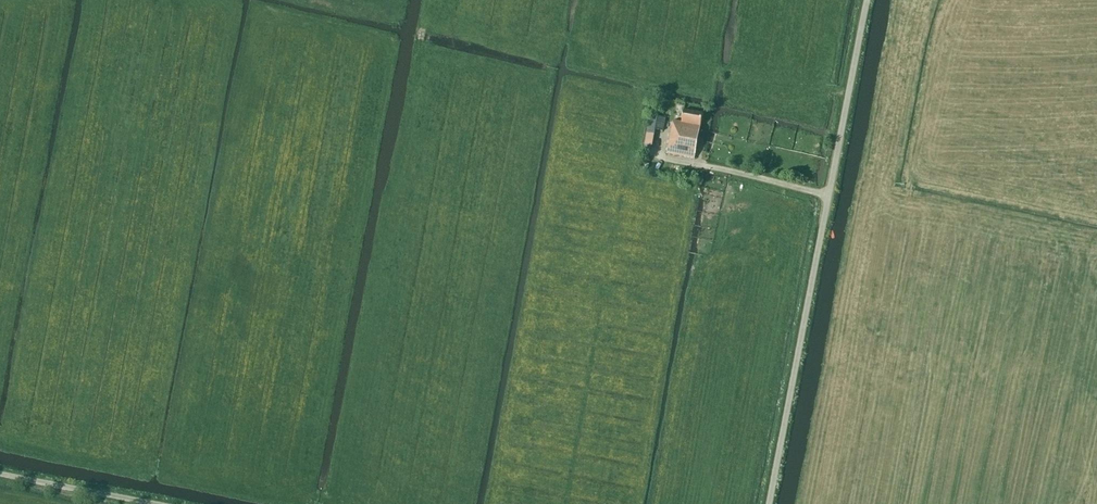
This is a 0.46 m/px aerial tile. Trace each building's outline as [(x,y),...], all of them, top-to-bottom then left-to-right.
[(682,123),(673,121),(667,153),(694,159),(702,114),(683,110),(682,123)] [(655,130),(656,130),(662,131),(664,118),(649,115),(647,133),(644,144),(652,146),(655,130)]
